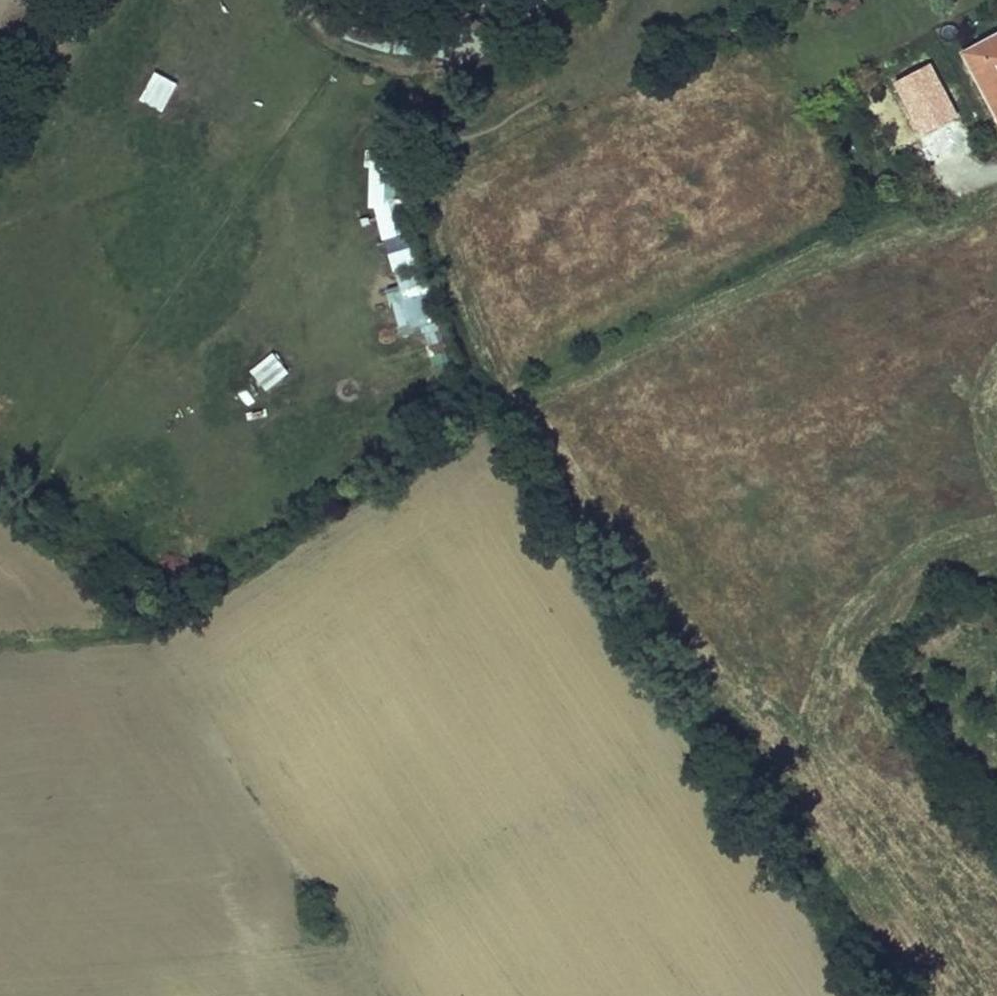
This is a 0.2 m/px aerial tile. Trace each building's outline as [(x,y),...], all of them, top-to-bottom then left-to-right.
[(964,53),(996,118),(996,36),(964,53)] [(157,69),(141,99),(164,111),(179,81),(157,69)] [(968,147),(954,120),(921,137),(935,164),(968,147)] [(398,152),(366,160),(406,333),(426,329),(431,352),(444,349),(398,152)] [(267,390),(291,371),(275,351),(251,369),(267,390)]
